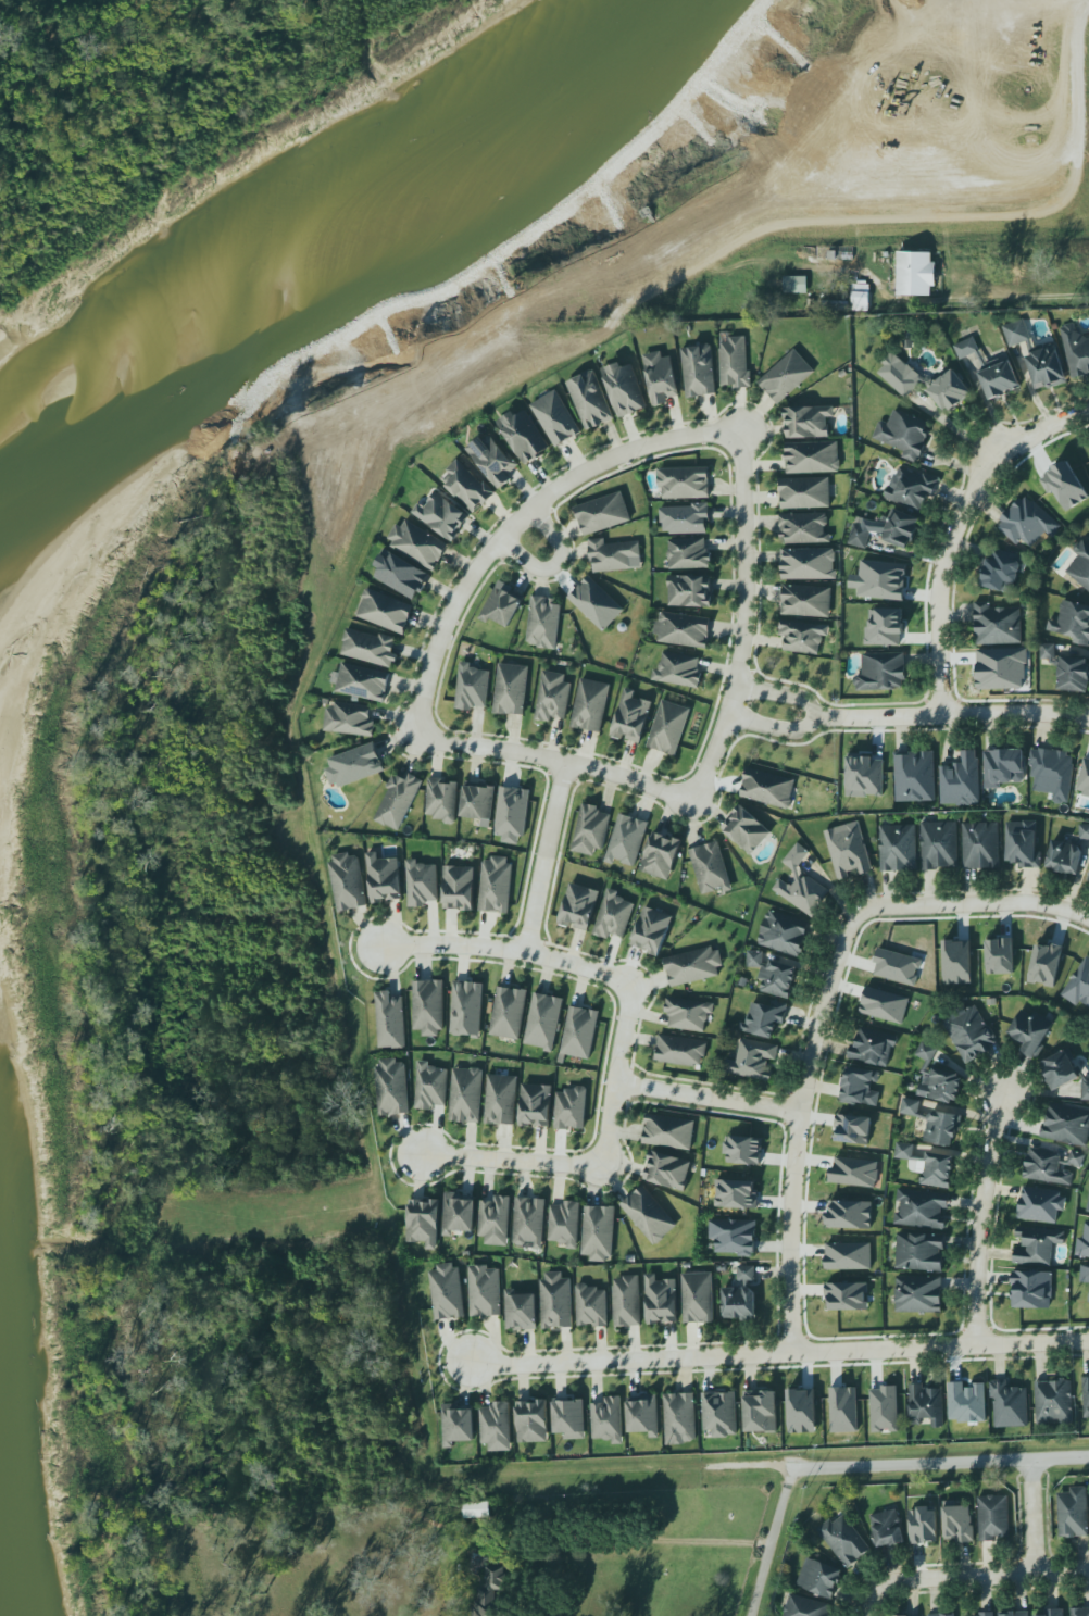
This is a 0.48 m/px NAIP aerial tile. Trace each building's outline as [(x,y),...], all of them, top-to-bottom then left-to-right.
[(936,286),(937,262),(933,262),(933,253),(898,252),(897,295),(932,296),(932,286),(936,286)] [(808,277),(785,277),(785,293),(807,293),(808,277)] [(853,311),(870,311),(870,284),(853,284),(853,311)] [(1055,343),(1066,381),(1048,388),(1047,386),(1039,389),(1038,387),(1036,388),(1026,356),(1029,355),(1026,341),(1010,347),(1002,326),(1024,318),(1030,338),(1030,339),(1034,351),(1044,348),(1044,346),(1047,346),(1049,345),(1051,343),(1052,343),(1055,343)] [(1080,340),(1076,323),(1060,327),(1071,380),(1088,376),(1088,338),(1080,340)] [(731,337),(747,337),(748,369),(752,368),(753,388),(734,388),(733,384),(731,384),(731,386),(721,386),(719,349),(722,349),(722,342),(731,341),(731,337)] [(980,352),(974,337),(954,345),(959,360),(980,352)] [(701,346),(702,345),(709,343),(712,346),(716,393),(696,396),(696,398),(687,398),(681,348),(701,346)] [(759,381),(794,349),(815,372),(778,404),(765,390),(767,388),(766,387),(764,388),(759,381)] [(642,355),(662,352),(663,359),(673,356),(679,396),(667,398),(668,403),(654,405),(649,369),(655,368),(654,365),(644,367),(642,355)] [(877,372),(906,398),(921,381),(929,388),(931,385),(895,352),(877,372)] [(1010,358),(988,366),(989,369),(979,373),(989,399),(1021,387),(1010,358)] [(647,406),(638,410),(638,411),(619,417),(604,378),(605,377),(602,368),(621,362),(622,366),(624,366),(625,367),(631,364),(647,406)] [(930,389),(946,410),(973,389),(954,366),(930,385),(930,389)] [(567,381),(586,431),(615,420),(595,370),(567,381)] [(556,447),(582,432),(557,390),(531,405),(556,447)] [(834,406),(786,408),(787,438),(829,437),(829,417),(835,416),(834,406)] [(929,422),(894,409),(889,424),(880,420),(873,439),(904,451),(902,458),(917,464),(929,433),(925,432),(929,422)] [(525,410),(550,448),(541,453),(543,455),(536,461),(535,459),(525,465),(497,422),(513,411),(516,416),(525,410)] [(466,448),(481,436),(484,438),(490,433),(516,465),(505,474),(511,480),(499,489),(466,448)] [(786,443),(787,474),(840,472),(839,442),(786,443)] [(458,459),(446,469),(450,474),(443,479),(448,485),(446,486),(474,512),(481,503),(484,505),(488,500),(496,492),(484,481),(481,484),(458,459)] [(1069,461),(1040,477),(1049,494),(1055,491),(1067,511),(1088,499),(1088,496),(1069,461)] [(658,468),(709,467),(710,498),(663,499),(663,488),(659,488),(658,468)] [(896,476),(899,467),(922,476),(923,474),(938,479),(937,483),(931,497),(928,494),(924,505),(923,505),(919,512),(885,497),(885,496),(885,493),(887,488),(888,487),(889,486),(888,485),(892,476),(896,476)] [(783,508),(830,506),(830,477),(779,478),(779,488),(780,488),(781,502),(783,502),(783,508)] [(574,505),(621,490),(630,521),(585,537),(574,505)] [(470,516),(435,492),(425,508),(419,503),(412,513),(453,541),(470,516)] [(998,527),(1002,522),(1000,519),(1009,508),(1010,509),(1019,498),(1023,501),(1026,497),(1031,502),(1032,500),(1061,526),(1057,528),(1057,533),(1054,537),(1050,537),(1044,533),(1031,548),(1022,538),(1016,544),(998,527)] [(660,508),(692,506),(692,503),(709,502),(709,505),(710,505),(710,521),(706,521),(706,527),(708,528),(708,530),(708,533),(669,534),(669,531),(663,531),(663,523),(661,523),(660,508)] [(848,544),(866,549),(870,535),(911,547),(920,517),(892,509),(889,518),(882,515),(880,523),(856,516),(848,544)] [(780,514),(826,513),(826,515),(828,517),(828,524),(827,526),(825,526),(825,534),(831,534),(833,542),(787,543),(787,538),(781,538),(780,514)] [(390,547),(434,573),(450,544),(406,518),(401,527),(396,524),(388,538),(393,541),(390,547)] [(668,537),(704,537),(704,547),(709,547),(709,554),(713,554),(713,568),(668,569),(668,537)] [(589,539),(605,538),(605,544),(640,541),(642,567),(594,573),(593,567),(594,567),(594,563),(593,560),(590,561),(590,553),(589,546),(589,539)] [(1084,540),(1080,543),(1078,543),(1076,543),(1074,548),(1074,551),(1075,552),(1078,555),(1065,571),(1088,590),(1088,545),(1084,540)] [(978,585),(1005,593),(1009,581),(1015,584),(1018,572),(1023,572),(1028,555),(990,543),(978,585)] [(418,591),(413,600),(374,578),(380,567),(375,565),(385,549),(428,574),(423,585),(425,586),(421,593),(418,591)] [(836,549),(782,549),(783,580),(837,579),(836,549)] [(859,598),(906,600),(907,563),(861,561),(859,598)] [(568,598),(589,575),(625,610),(603,632),(568,598)] [(712,577),(670,575),(669,607),(711,608),(712,577)] [(511,628),(522,599),(511,595),(514,586),(497,580),(482,620),(489,623),(490,620),(511,628)] [(784,584),(781,615),(833,618),(835,587),(784,584)] [(416,603),(403,637),(354,619),(366,586),(416,603)] [(529,592),(526,641),(561,643),(563,594),(529,592)] [(1063,600),(1088,606),(1088,640),(1088,646),(1074,642),(1075,637),(1047,630),(1049,621),(1059,623),(1061,611),(1060,609),(1061,604),(1063,603),(1063,600)] [(973,602),(990,602),(990,609),(1021,607),(1022,644),(975,647),(973,602)] [(904,609),(869,609),(869,645),(904,646),(904,609)] [(663,612),(660,614),(660,621),(660,622),(655,622),(654,635),(660,635),(659,642),(708,649),(709,640),(706,639),(706,638),(709,638),(711,618),(663,612)] [(781,619),(823,625),(822,635),(823,636),(823,639),(822,643),(821,646),(818,655),(784,650),(786,636),(779,635),(781,619)] [(392,668),(399,640),(348,628),(341,655),(392,668)] [(1055,644),(1041,644),(1041,659),(1056,659),(1055,644)] [(1026,648),(977,648),(976,686),(980,686),(980,688),(1023,687),(1023,678),(1026,678),(1025,662),(1027,662),(1026,648)] [(664,651),(700,659),(698,669),(699,669),(699,673),(702,674),(699,688),(652,680),(653,669),(659,671),(659,667),(660,665),(661,662),(663,661),(664,651)] [(862,654),(903,653),(904,678),(902,678),(902,687),(894,687),(894,690),(856,690),(856,686),(853,685),(853,678),(856,675),(863,675),(862,654)] [(1088,692),(1088,689),(1088,659),(1061,658),(1059,691),(1088,692)] [(342,661),(390,673),(384,702),(335,690),(342,661)] [(487,708),(491,671),(471,669),(471,663),(461,662),(456,709),(473,711),(474,706),(487,708)] [(493,714),(524,715),(529,667),(499,663),(493,714)] [(566,719),(571,683),(565,683),(566,674),(542,671),(536,720),(551,722),(552,717),(566,719)] [(571,727),(601,733),(610,685),(581,679),(571,727)] [(652,702),(640,743),(626,739),(627,736),(624,735),(623,739),(611,736),(625,687),(636,690),(634,698),(652,702)] [(662,700),(691,709),(676,756),(667,753),(667,751),(666,750),(666,753),(647,747),(662,700)] [(336,702),(371,706),(368,721),(375,722),(373,737),(324,730),(327,707),(335,709),(336,702)] [(328,759),(375,742),(386,771),(339,788),(338,782),(331,785),(325,769),(331,767),(328,759)] [(938,766),(948,765),(948,771),(954,771),(954,762),(962,762),(962,749),(977,748),(979,803),(940,804),(938,766)] [(1073,765),(1068,802),(1064,801),(1061,803),(1056,803),(1054,800),(1055,793),(1035,790),(1037,777),(1031,776),(1034,764),(1030,764),(1032,750),(1040,751),(1040,748),(1067,752),(1067,756),(1072,756),(1071,765),(1073,765)] [(984,751),(986,788),(1003,787),(1003,784),(1024,782),(1023,750),(984,751)] [(896,802),(936,801),(935,751),(919,751),(919,752),(894,752),(896,802)] [(1076,787),(1085,789),(1084,794),(1088,795),(1088,754),(1082,755),(1076,787)] [(885,759),(848,757),(847,795),(883,797),(885,759)] [(747,766),(796,780),(790,799),(792,801),(790,807),(788,809),(741,797),(747,772),(746,772),(747,766)] [(410,774),(417,777),(417,778),(424,781),(399,831),(386,825),(386,826),(374,819),(389,789),(386,788),(393,774),(406,780),(410,774)] [(428,777),(442,778),(442,784),(448,785),(448,781),(459,782),(455,823),(453,825),(446,825),(443,822),(443,819),(434,819),(434,815),(425,815),(428,777)] [(500,785),(530,788),(525,834),(520,834),(518,842),(502,841),(503,834),(495,834),(500,785)] [(494,787),(464,786),(462,818),(493,819),(494,787)] [(721,826),(741,803),(772,831),(751,853),(721,826)] [(583,804),(589,805),(589,804),(598,806),(598,810),(601,811),(601,812),(611,814),(603,850),(596,849),(594,856),(572,851),(583,804)] [(621,813),(649,823),(635,866),(633,866),(622,863),(622,861),(615,859),(613,864),(604,862),(621,813)] [(848,872),(858,869),(859,875),(873,870),(865,844),(864,844),(863,840),(864,840),(859,820),(825,831),(838,879),(839,878),(840,880),(850,878),(848,872)] [(1006,822),(1023,822),(1023,820),(1037,820),(1036,851),(1041,852),(1041,867),(1019,867),(1021,864),(1012,864),(1012,861),(1005,861),(1006,822)] [(921,823),(956,822),(959,866),(936,867),(936,869),(922,869),(921,823)] [(962,823),(999,822),(1000,868),(963,868),(962,823)] [(879,826),(915,825),(916,869),(881,872),(879,826)] [(1080,825),(1080,840),(1088,840),(1088,825),(1080,825)] [(653,831),(671,838),(672,836),(684,840),(668,881),(639,870),(653,831)] [(689,850),(696,849),(702,847),(718,841),(733,890),(724,892),(723,887),(715,889),(716,890),(702,894),(689,850)] [(830,892),(797,870),(810,851),(797,842),(783,864),(800,875),(792,886),(780,879),(773,890),(813,917),(830,892)] [(1048,870),(1080,873),(1083,845),(1050,842),(1048,870)] [(360,853),(330,857),(338,911),(368,907),(360,853)] [(368,853),(371,902),(402,900),(400,858),(379,859),(378,853),(368,853)] [(479,907),(484,860),(492,860),(493,854),(509,855),(508,863),(513,863),(509,910),(479,907)] [(409,907),(424,907),(424,903),(427,903),(427,901),(438,901),(436,865),(426,865),(425,865),(424,864),(423,864),(421,864),(420,864),(417,865),(416,860),(405,860),(406,867),(409,907)] [(444,910),(474,910),(475,867),(444,867),(444,910)] [(571,882),(600,891),(590,926),(589,926),(588,931),(574,927),(575,924),(571,923),(569,928),(564,926),(559,924),(571,882)] [(634,904),(623,938),(610,934),(609,939),(593,934),(609,888),(618,892),(617,898),(621,897),(624,899),(625,901),(634,904)] [(629,944),(644,904),(675,916),(659,959),(640,950),(629,944)] [(769,910),(810,923),(808,929),(804,938),(805,938),(803,945),(805,945),(804,950),(803,953),(801,952),(800,955),(799,957),(790,954),(786,953),(781,952),(776,950),(772,949),(769,948),(759,943),(760,938),(761,934),(760,934),(763,926),(765,918),(767,915),(769,910)] [(971,982),(947,985),(943,938),(949,936),(955,937),(956,940),(971,940),(971,982)] [(987,938),(1011,936),(1011,942),(1009,943),(1009,945),(1014,945),(1015,969),(988,973),(987,938)] [(1028,982),(1037,942),(1040,942),(1042,941),(1053,943),(1053,941),(1065,943),(1054,988),(1044,986),(1046,980),(1037,979),(1035,984),(1028,982)] [(924,960),(921,969),(917,968),(914,976),(918,977),(915,986),(874,973),(877,962),(874,961),(878,945),(924,960)] [(664,959),(712,947),(714,952),(719,950),(724,966),(717,967),(719,976),(673,988),(664,959)] [(760,991),(789,999),(798,967),(766,959),(767,954),(750,950),(746,966),(761,970),(759,978),(764,980),(760,991)] [(1057,992),(1088,954),(1088,1004),(1082,999),(1076,1006),(1057,992)] [(413,980),(431,978),(445,979),(445,1031),(439,1031),(439,1037),(422,1038),(422,1030),(413,1030),(413,980)] [(484,984),(480,1039),(471,1038),(472,1036),(450,1035),(454,981),(484,984)] [(497,982),(526,988),(518,1040),(488,1035),(497,982)] [(909,999),(868,986),(860,1011),(902,1023),(909,999)] [(404,998),(391,998),(391,991),(377,991),(379,1048),(406,1047),(404,998)] [(553,1051),(564,999),(534,993),(524,1045),(553,1051)] [(667,994),(715,1002),(714,1012),(706,1011),(703,1032),(667,1026),(669,1012),(665,1009),(667,994)] [(771,1006),(751,1002),(748,1023),(741,1022),(740,1032),(773,1038),(776,1023),(784,1024),(788,1004),(772,1001),(771,1006)] [(571,1003),(561,1052),(591,1058),(600,1009),(592,1007),(571,1003)] [(966,1065),(993,1050),(991,1045),(997,1042),(994,1039),(997,1038),(989,1024),(987,1025),(976,1004),(972,1006),(969,1006),(966,1009),(965,1011),(953,1017),(951,1017),(946,1019),(943,1024),(966,1065)] [(1006,1035),(1022,1010),(1035,1018),(1039,1011),(1060,1024),(1035,1063),(1021,1054),(1025,1047),(1006,1035)] [(850,1057),(888,1069),(898,1037),(860,1025),(850,1057)] [(659,1035),(708,1042),(705,1057),(703,1057),(702,1065),(696,1065),(694,1067),(660,1062),(660,1061),(654,1060),(659,1035)] [(724,1073),(771,1081),(773,1071),(766,1070),(768,1060),(776,1061),(779,1045),(741,1038),(737,1061),(726,1059),(724,1073)] [(918,1095),(957,1104),(963,1076),(930,1068),(936,1046),(920,1043),(917,1057),(926,1059),(918,1095)] [(1043,1069),(1042,1069),(1048,1081),(1047,1081),(1049,1085),(1050,1085),(1053,1092),(1079,1078),(1076,1072),(1077,1070),(1084,1079),(1082,1079),(1081,1100),(1088,1100),(1088,1079),(1079,1067),(1075,1069),(1071,1061),(1075,1058),(1069,1048),(1065,1050),(1065,1051),(1041,1063),(1043,1069)] [(375,1066),(379,1118),(411,1115),(406,1065),(403,1062),(398,1062),(398,1057),(379,1058),(380,1065),(375,1066)] [(416,1058),(428,1060),(428,1066),(446,1067),(443,1104),(435,1104),(434,1111),(414,1110),(416,1058)] [(840,1102),(865,1106),(865,1103),(877,1105),(879,1093),(871,1091),(872,1083),(879,1085),(881,1074),(848,1067),(840,1102)] [(483,1069),(453,1068),(451,1121),(481,1123),(483,1069)] [(515,1125),(517,1076),(487,1075),(485,1124),(515,1125)] [(552,1086),(522,1084),(520,1125),(550,1127),(552,1086)] [(555,1128),(585,1129),(587,1090),(557,1089),(555,1128)] [(963,1116),(960,1132),(956,1131),(955,1138),(952,1138),(950,1149),(925,1144),(929,1119),(900,1114),(903,1098),(919,1101),(917,1114),(928,1116),(937,1112),(963,1116)] [(1087,1148),(1088,1137),(1088,1111),(1051,1102),(1047,1122),(1043,1120),(1040,1137),(1087,1148)] [(647,1114),(693,1119),(690,1149),(643,1143),(647,1114)] [(836,1143),(870,1144),(871,1117),(836,1115),(836,1143)] [(727,1163),(761,1167),(763,1149),(762,1137),(756,1135),(730,1131),(729,1139),(726,1139),(724,1153),(728,1154),(727,1163)] [(926,1152),(953,1156),(953,1163),(954,1163),(953,1172),(951,1172),(950,1179),(952,1181),(951,1185),(950,1186),(950,1190),(919,1185),(921,1170),(924,1170),(925,1162),(894,1158),(897,1141),(914,1144),(913,1155),(926,1156),(926,1152)] [(1030,1148),(1055,1151),(1055,1153),(1059,1154),(1061,1156),(1061,1160),(1067,1161),(1072,1150),(1086,1155),(1080,1168),(1071,1164),(1071,1166),(1060,1164),(1059,1172),(1063,1172),(1065,1170),(1069,1170),(1072,1173),(1073,1174),(1071,1186),(1023,1178),(1026,1156),(1028,1156),(1030,1148)] [(693,1162),(652,1150),(643,1180),(684,1192),(693,1162)] [(880,1163),(834,1155),(830,1182),(875,1189),(880,1163)] [(757,1209),(758,1181),(717,1180),(717,1208),(757,1209)] [(619,1205),(643,1185),(678,1226),(664,1237),(664,1240),(659,1244),(656,1244),(653,1245),(619,1205)] [(893,1224),(946,1229),(947,1217),(941,1214),(941,1208),(949,1210),(951,1197),(927,1190),(896,1185),(893,1201),(898,1202),(898,1210),(892,1210),(891,1219),(893,1224)] [(1016,1217),(1056,1223),(1059,1211),(1064,1212),(1066,1198),(1060,1198),(1061,1191),(1021,1186),(1016,1217)] [(474,1232),(476,1199),(462,1199),(462,1193),(446,1192),(444,1236),(453,1237),(453,1231),(474,1232)] [(510,1197),(495,1196),(495,1201),(480,1201),(478,1237),(486,1237),(485,1245),(508,1246),(510,1197)] [(546,1199),(532,1199),(532,1198),(516,1197),(513,1243),(534,1245),(534,1249),(543,1250),(546,1199)] [(828,1199),(873,1200),(872,1228),(827,1226),(828,1199)] [(439,1201),(437,1251),(426,1250),(426,1243),(406,1242),(409,1200),(422,1201),(422,1204),(429,1204),(429,1201),(439,1201)] [(550,1205),(562,1206),(562,1204),(565,1205),(565,1201),(576,1201),(576,1202),(580,1203),(577,1250),(567,1249),(567,1243),(563,1244),(559,1243),(558,1241),(548,1241),(550,1205)] [(585,1206),(616,1207),(612,1257),(608,1257),(606,1263),(590,1262),(590,1256),(581,1255),(585,1206)] [(710,1219),(758,1220),(758,1239),(755,1239),(755,1258),(738,1257),(738,1254),(715,1253),(715,1240),(709,1240),(710,1219)] [(1087,1222),(1088,1222),(1088,1258),(1075,1256),(1077,1238),(1085,1239),(1087,1222)] [(1015,1225),(1064,1229),(1063,1244),(1052,1243),(1050,1268),(1014,1265),(1015,1253),(1028,1254),(1029,1245),(1022,1244),(1022,1238),(1014,1237),(1015,1225)] [(946,1235),(898,1233),(897,1270),(943,1272),(944,1252),(945,1252),(946,1235)] [(872,1242),(826,1242),(825,1269),(871,1269),(872,1242)] [(466,1317),(459,1265),(429,1268),(436,1320),(466,1317)] [(500,1269),(502,1316),(471,1317),(468,1266),(488,1265),(488,1269),(500,1269)] [(755,1282),(755,1266),(738,1266),(738,1282),(755,1282)] [(1082,1266),(1081,1283),(1088,1283),(1088,1266),(1082,1266)] [(541,1328),(538,1277),(543,1276),(543,1269),(562,1268),(563,1277),(571,1277),(574,1326),(541,1328)] [(1012,1305),(1050,1307),(1052,1271),(1013,1269),(1012,1305)] [(683,1274),(684,1323),(714,1322),(713,1273),(683,1274)] [(646,1276),(648,1326),(653,1326),(660,1326),(659,1324),(663,1323),(663,1324),(668,1324),(678,1323),(677,1280),(664,1280),(664,1282),(658,1282),(656,1275),(646,1276)] [(639,1276),(624,1277),(624,1279),(615,1279),(615,1287),(613,1287),(614,1321),(615,1321),(615,1327),(641,1326),(639,1276)] [(942,1313),(942,1277),(897,1276),(896,1312),(942,1313)] [(825,1281),(826,1311),(868,1308),(866,1279),(825,1281)] [(576,1286),(578,1283),(585,1283),(588,1286),(588,1288),(598,1288),(598,1291),(606,1291),(608,1327),(593,1328),(593,1325),(588,1325),(588,1326),(578,1327),(576,1286)] [(504,1286),(506,1331),(538,1330),(537,1290),(514,1291),(513,1286),(504,1286)] [(724,1320),(756,1319),(755,1287),(723,1288),(724,1320)] [(1029,1427),(1027,1388),(1008,1388),(1008,1380),(992,1381),(994,1428),(1029,1427)] [(1035,1381),(1037,1423),(1072,1421),(1069,1380),(1035,1381)] [(986,1383),(967,1384),(967,1382),(949,1382),(950,1422),(987,1421),(986,1383)] [(787,1387),(794,1383),(801,1386),(815,1387),(818,1432),(789,1435),(787,1387)] [(942,1388),(923,1389),(923,1384),(909,1384),(911,1425),(921,1425),(921,1419),(932,1419),(932,1428),(944,1427),(942,1388)] [(857,1387),(830,1388),(832,1433),(858,1433),(857,1387)] [(872,1432),(899,1431),(898,1387),(871,1388),(872,1432)] [(701,1392),(703,1430),(713,1430),(714,1437),(728,1437),(728,1435),(737,1435),(735,1391),(730,1391),(730,1392),(721,1393),(721,1392),(710,1392),(701,1392)] [(743,1391),(777,1391),(778,1435),(744,1435),(743,1391)] [(694,1393),(664,1395),(666,1445),(686,1444),(686,1442),(691,1442),(693,1440),(697,1440),(694,1393)] [(627,1399),(641,1398),(641,1395),(658,1394),(660,1439),(649,1439),(649,1435),(628,1436),(627,1399)] [(591,1404),(602,1404),(602,1410),(605,1410),(604,1398),(621,1398),(623,1445),(612,1445),(612,1440),(610,1441),(605,1441),(603,1440),(593,1440),(593,1439),(592,1439),(591,1404)] [(537,1400),(547,1400),(549,1442),(518,1443),(516,1408),(517,1408),(517,1403),(528,1402),(529,1405),(537,1404),(537,1400)] [(553,1404),(559,1404),(559,1402),(574,1403),(574,1401),(584,1401),(586,1440),(564,1440),(564,1435),(555,1435),(553,1404)] [(489,1452),(511,1451),(510,1402),(492,1402),(493,1407),(480,1407),(481,1444),(489,1443),(489,1452)] [(442,1405),(458,1404),(459,1411),(473,1411),(474,1442),(453,1443),(454,1448),(445,1449),(442,1405)] [(1059,1492),(1059,1536),(1067,1534),(1067,1538),(1076,1538),(1076,1536),(1088,1536),(1088,1486),(1071,1487),(1071,1492),(1059,1492)] [(979,1496),(980,1540),(1010,1539),(1008,1496),(979,1496)] [(973,1541),(972,1506),(956,1506),(956,1501),(944,1501),(945,1542),(973,1541)] [(465,1518),(491,1517),(490,1502),(465,1503),(465,1518)] [(869,1516),(878,1549),(905,1541),(897,1508),(869,1516)] [(938,1542),(937,1509),(910,1509),(911,1543),(938,1542)] [(818,1529),(846,1568),(871,1551),(846,1514),(834,1522),(831,1519),(818,1529)] [(843,1571),(807,1557),(796,1587),(832,1600),(843,1571)] [(510,1601),(496,1602),(496,1590),(506,1590),(506,1566),(487,1566),(487,1588),(474,1588),(474,1615),(510,1615),(510,1601)] [(830,1604),(789,1592),(785,1611),(784,1615),(828,1615),(830,1604)] [(1071,1608),(1088,1608),(1088,1615),(1071,1615),(1071,1608)]
